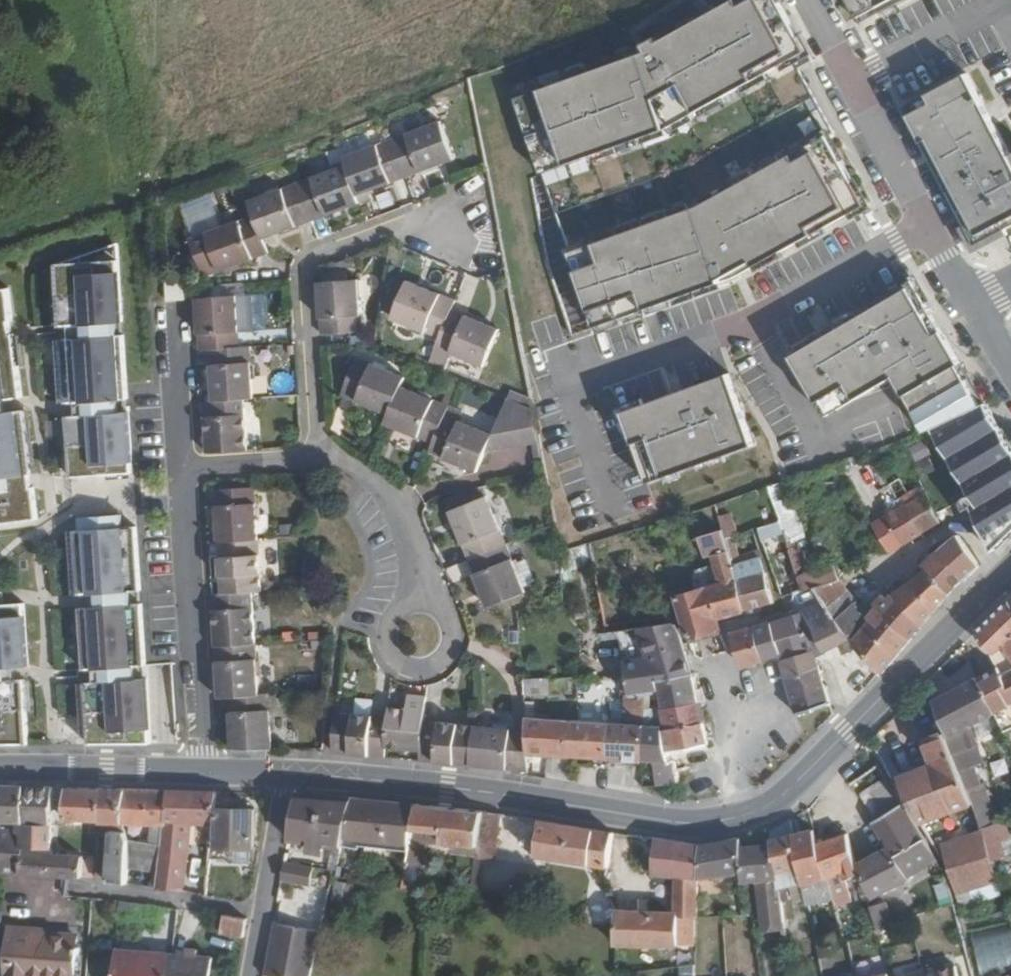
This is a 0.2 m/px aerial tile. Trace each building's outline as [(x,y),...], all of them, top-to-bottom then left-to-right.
[(517,101),(544,176),(669,131),(807,50),(779,0),(738,0),(642,56),(517,101)] [(857,15),(886,0),(849,0),(857,15)] [(980,251),(1010,235),(1010,156),(967,71),(903,105),(980,251)] [(441,121),(392,139),(406,177),(455,159),(441,121)] [(696,206),(570,250),(597,325),(737,276),(751,263),(862,198),(824,130),(696,206)] [(392,139),(343,158),(346,165),(357,195),(406,177),(392,139)] [(297,183),(311,221),(360,203),(357,195),(346,165),(297,183)] [(254,215),(263,238),(311,221),(297,183),(249,201),(254,215)] [(209,191),(180,201),(194,237),(222,227),(209,191)] [(191,239),(202,269),(219,263),(221,270),(268,253),(263,238),(254,215),(222,227),(194,237),(191,239)] [(751,300),(834,261),(825,242),(742,281),(751,300)] [(117,245),(59,266),(64,330),(73,331),(73,342),(64,343),(68,406),(77,407),(78,419),(69,420),(74,482),(136,478),(117,245)] [(202,269),(205,276),(221,270),(219,263),(202,269)] [(185,278),(166,279),(168,300),(187,299),(185,278)] [(359,279),(319,281),(322,334),(362,332),(359,279)] [(455,300),(407,280),(392,317),(440,338),(452,309),(455,300)] [(0,294),(0,529),(40,525),(9,292),(0,294)] [(992,551),(1010,533),(1010,446),(985,402),(920,293),(803,362),(839,422),(893,390),(906,383),(932,427),(971,494),(960,501),(961,502),(967,513),(973,510),(977,521),(992,551)] [(237,295),(197,298),(200,350),(211,349),(240,347),(237,295)] [(500,329),(452,309),(440,338),(429,365),(444,371),(452,352),(485,366),(500,329)] [(240,347),(211,349),(214,400),(244,398),(254,397),(250,346),(240,347)] [(405,376),(357,357),(342,394),(390,414),(401,386),(405,376)] [(729,375),(623,412),(648,482),(754,444),(729,375)] [(449,405),(401,386),(390,414),(386,423),(433,443),(445,414),(449,405)] [(530,397),(511,389),(508,398),(509,398),(532,408),(530,397)] [(214,400),(204,401),(208,453),(248,450),(244,398),(214,400)] [(494,435),(445,414),(433,443),(430,452),(478,472),(486,451),(539,442),(532,408),(509,398),(494,435)] [(943,467),(923,477),(931,490),(925,493),(936,514),(961,502),(960,501),(945,472),(943,467)] [(805,538),(785,480),(768,486),(780,520),(788,544),(799,540),(805,538)] [(255,486),(215,489),(219,542),(259,539),(255,486)] [(906,504),(922,533),(940,523),(936,514),(925,493),(906,504)] [(487,495),(450,511),(469,559),(507,544),(487,495)] [(902,497),(896,500),(899,507),(872,522),(889,552),(922,533),(906,504),(902,497)] [(726,538),(740,534),(732,512),(719,515),(724,533),(726,538)] [(123,518),(87,520),(96,689),(87,690),(91,739),(92,749),(153,749),(138,531),(125,532),(123,518)] [(780,520),(758,528),(782,598),(802,589),(798,576),(788,544),(780,520)] [(827,527),(812,534),(819,548),(826,564),(833,561),(841,558),(827,527)] [(726,538),(724,533),(700,540),(705,557),(713,555),(721,584),(677,596),(688,634),(720,625),(718,618),(745,610),(734,564),(731,558),(726,538)] [(958,534),(940,549),(963,579),(965,581),(980,564),(958,534)] [(219,542),(223,593),(252,591),(263,591),(259,539),(219,542)] [(799,540),(788,544),(798,576),(810,571),(799,540)] [(507,544),(469,559),(489,607),(526,592),(507,544)] [(939,549),(923,564),(926,568),(950,592),(963,579),(940,549),(939,549)] [(759,550),(731,558),(734,564),(761,557),(759,550)] [(761,557),(734,564),(745,610),(774,602),(765,572),(761,557)] [(810,571),(798,576),(802,589),(804,594),(814,588),(839,580),(840,580),(833,561),(826,564),(810,571)] [(906,582),(894,594),(923,624),(950,592),(926,568),(906,582)] [(848,591),(839,580),(814,588),(824,603),(829,608),(848,591)] [(858,600),(849,589),(848,591),(829,608),(854,640),(853,642),(858,647),(881,674),(911,639),(873,603),(866,610),(867,611),(873,617),(869,622),(864,615),(855,603),(858,600)] [(212,595),(216,646),(256,644),(252,591),(223,593),(212,595)] [(883,593),(873,603),(911,639),(923,624),(894,594),(889,599),(883,593)] [(31,751),(31,744),(24,608),(3,609),(2,597),(0,597),(0,751),(31,751)] [(975,630),(994,653),(1006,646),(1010,654),(1010,602),(1009,598),(975,630)] [(803,610),(796,615),(802,633),(808,630),(812,644),(820,640),(825,650),(842,642),(846,653),(858,647),(853,642),(854,640),(829,608),(824,603),(804,611),(803,610)] [(867,611),(864,615),(869,622),(873,617),(867,611)] [(796,615),(755,626),(765,659),(779,655),(781,660),(814,650),(812,644),(808,630),(802,633),(796,615)] [(688,634),(690,640),(722,632),(720,625),(688,634)] [(755,626),(733,633),(743,667),(765,659),(755,626)] [(820,640),(812,644),(814,650),(816,655),(825,650),(820,640)] [(256,644),(216,646),(219,697),(229,697),(259,695),(256,644)] [(994,653),(999,665),(1003,674),(1010,669),(1010,654),(1006,646),(994,653)] [(814,650),(781,660),(786,678),(819,667),(816,655),(814,650)] [(686,655),(626,662),(630,695),(630,696),(647,693),(660,692),(658,682),(693,674),(686,655)] [(1003,674),(999,665),(980,676),(996,712),(1003,729),(1010,726),(1010,669),(1003,674)] [(819,667),(786,678),(792,698),(825,686),(819,667)] [(693,674),(658,682),(660,692),(663,708),(699,702),(693,674)] [(980,676),(933,700),(945,731),(947,737),(966,727),(996,712),(980,676)] [(549,678),(523,678),(524,693),(549,693),(549,678)] [(825,686),(792,698),(797,712),(830,702),(825,686)] [(630,695),(626,694),(624,719),(646,720),(647,693),(630,696),(630,695)] [(273,748),(270,694),(259,695),(229,697),(233,749),(273,748)] [(389,717),(386,747),(421,751),(424,721),(426,696),(408,694),(407,708),(390,707),(389,717)] [(338,697),(337,711),(333,752),(384,757),(386,747),(389,717),(344,713),(346,698),(345,698),(339,697),(338,697)] [(699,702),(663,708),(666,726),(666,728),(703,722),(699,702)] [(799,719),(832,708),(830,702),(797,712),(799,719)] [(526,731),(527,752),(551,754),(572,755),(574,720),(526,717),(526,731)] [(610,723),(609,723),(608,757),(644,760),(646,725),(646,720),(624,719),(624,720),(611,719),(610,723)] [(609,723),(574,720),(572,755),(608,757),(609,723)] [(475,725),(424,721),(421,751),(420,761),(471,765),(475,725)] [(666,726),(646,725),(644,760),(653,761),(667,761),(668,754),(673,751),(708,742),(703,722),(666,728),(666,726)] [(526,731),(475,725),(471,765),(528,771),(527,752),(526,731)] [(979,762),(966,727),(947,737),(960,770),(973,765),(979,762)] [(893,778),(921,823),(972,804),(967,789),(960,770),(947,737),(945,731),(925,739),(933,763),(893,778)] [(667,761),(653,761),(656,785),(677,783),(675,771),(673,751),(668,754),(667,761)] [(973,765),(960,770),(967,789),(982,784),(973,765)] [(883,778),(860,792),(877,819),(900,805),(883,778)] [(987,798),(982,784),(967,789),(972,802),(987,798)] [(2,785),(0,818),(0,823),(23,823),(53,824),(55,786),(2,785)] [(103,787),(67,786),(64,820),(101,822),(103,787)] [(125,789),(103,787),(101,822),(102,822),(102,827),(109,828),(112,830),(125,832),(123,823),(125,789)] [(170,789),(125,789),(123,823),(147,824),(153,824),(151,843),(163,844),(166,821),(170,789)] [(157,888),(164,889),(184,885),(188,859),(192,822),(214,823),(218,791),(170,789),(166,821),(163,844),(159,872),(157,888)] [(325,845),(342,848),(344,836),(347,825),(352,798),(296,793),(288,839),(310,842),(309,846),(311,850),(316,852),(321,852),(324,850),(325,845)] [(366,799),(352,798),(347,825),(361,828),(366,799)] [(415,804),(366,799),(361,828),(347,825),(344,836),(409,844),(411,827),(415,804)] [(887,849),(857,864),(874,896),(908,878),(938,861),(902,803),(900,805),(877,819),(872,822),(887,849)] [(478,846),(482,811),(415,804),(411,827),(442,831),(441,841),(478,846)] [(255,808),(219,808),(218,847),(234,848),(250,848),(254,848),(255,808)] [(482,811),(477,858),(494,860),(500,813),(482,811)] [(771,843),(780,888),(790,885),(802,883),(792,834),(793,833),(791,821),(790,819),(769,830),(771,843)] [(613,831),(541,820),(536,855),(608,866),(613,831)] [(20,874),(48,874),(82,877),(84,856),(55,853),(52,847),(53,824),(23,823),(23,825),(17,825),(17,828),(0,827),(0,829),(0,873),(20,874)] [(442,831),(411,827),(409,844),(406,862),(425,864),(429,840),(441,841),(442,831)] [(818,842),(814,829),(792,834),(802,883),(807,905),(833,899),(835,898),(829,878),(827,879),(818,842)] [(129,839),(126,832),(125,832),(112,830),(109,866),(108,879),(127,884),(128,867),(130,840),(129,839)] [(1002,895),(983,831),(942,843),(957,893),(970,889),(974,903),(1002,895)] [(818,842),(827,879),(829,878),(835,898),(833,899),(834,903),(850,899),(845,880),(860,874),(847,832),(818,842)] [(740,837),(700,844),(698,878),(742,873),(741,846),(740,837)] [(679,840),(657,838),(654,873),(675,876),(679,840)] [(130,840),(128,867),(159,872),(163,844),(151,843),(129,839),(130,840)] [(679,840),(675,876),(698,878),(700,844),(679,840)] [(742,873),(742,882),(757,881),(762,925),(785,922),(780,888),(771,843),(741,846),(742,873)] [(250,848),(234,848),(234,864),(250,864),(250,848)] [(304,884),(307,866),(284,862),(281,880),(304,884)] [(109,866),(100,865),(99,879),(108,879),(109,866)] [(675,876),(674,894),(674,899),(674,913),(679,915),(694,917),(696,917),(698,878),(675,876)] [(355,883),(335,881),(333,896),(352,899),(355,883)] [(120,901),(119,913),(159,918),(161,906),(120,901)] [(870,906),(877,927),(892,923),(885,902),(870,906)] [(614,942),(678,944),(678,943),(679,915),(674,913),(616,910),(614,942)] [(850,911),(837,915),(844,940),(857,936),(850,911)] [(248,919),(224,914),(221,933),(244,937),(248,919)] [(694,917),(679,915),(678,943),(694,943),(694,917)] [(785,922),(762,925),(763,930),(785,928),(785,922)] [(320,931),(274,923),(264,975),(268,975),(310,975),(320,931)] [(8,930),(0,929),(0,975),(75,975),(78,936),(47,933),(48,931),(8,928),(8,930)] [(975,939),(983,972),(1010,965),(1010,930),(975,939)] [(797,931),(786,932),(787,942),(798,941),(797,931)] [(117,949),(115,975),(171,975),(173,955),(117,949)] [(215,960),(200,958),(200,952),(189,950),(188,957),(173,955),(171,975),(213,975),(215,960)] [(956,966),(919,975),(959,975),(956,966)]
